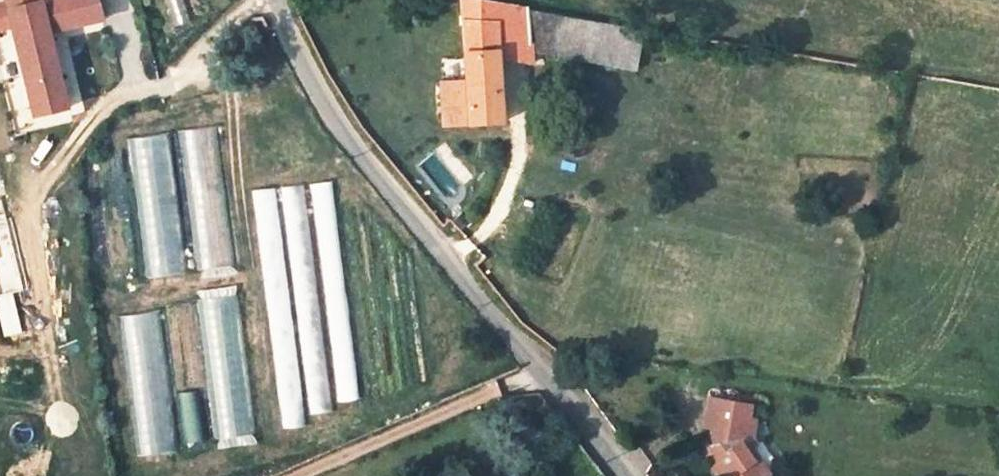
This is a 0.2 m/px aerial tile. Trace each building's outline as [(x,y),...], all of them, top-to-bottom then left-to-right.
[(99,0),(10,0),(0,2),(0,33),(17,30),(35,117),(69,110),(52,34),(104,21),(99,0)] [(497,5),(467,0),(463,0),(465,30),(445,32),(448,61),(467,61),(469,81),(473,124),(473,125),(505,123),(501,57),(497,5)] [(530,11),(497,5),(501,57),(531,65),(531,56),(530,11)] [(552,58),(593,63),(600,23),(549,14),(530,11),(531,56),(552,58)] [(600,23),(593,63),(636,68),(642,30),(637,29),(600,23)] [(445,125),(473,124),(469,81),(441,83),(445,125)] [(198,269),(233,265),(215,126),(180,131),(198,269)] [(170,134),(135,138),(150,278),(186,274),(170,134)] [(217,439),(252,437),(240,286),(206,289),(217,439)] [(144,456),(178,451),(158,312),(124,317),(144,456)] [(749,411),(752,397),(713,390),(708,417),(715,418),(710,445),(718,454),(712,458),(725,475),(764,475),(762,473),(768,469),(751,443),(756,440),(753,432),(748,434),(741,427),(745,410),(749,411)] [(181,394),(184,442),(203,441),(200,392),(181,394)] [(748,434),(753,432),(756,431),(758,413),(749,411),(745,410),(741,427),(748,434)]
